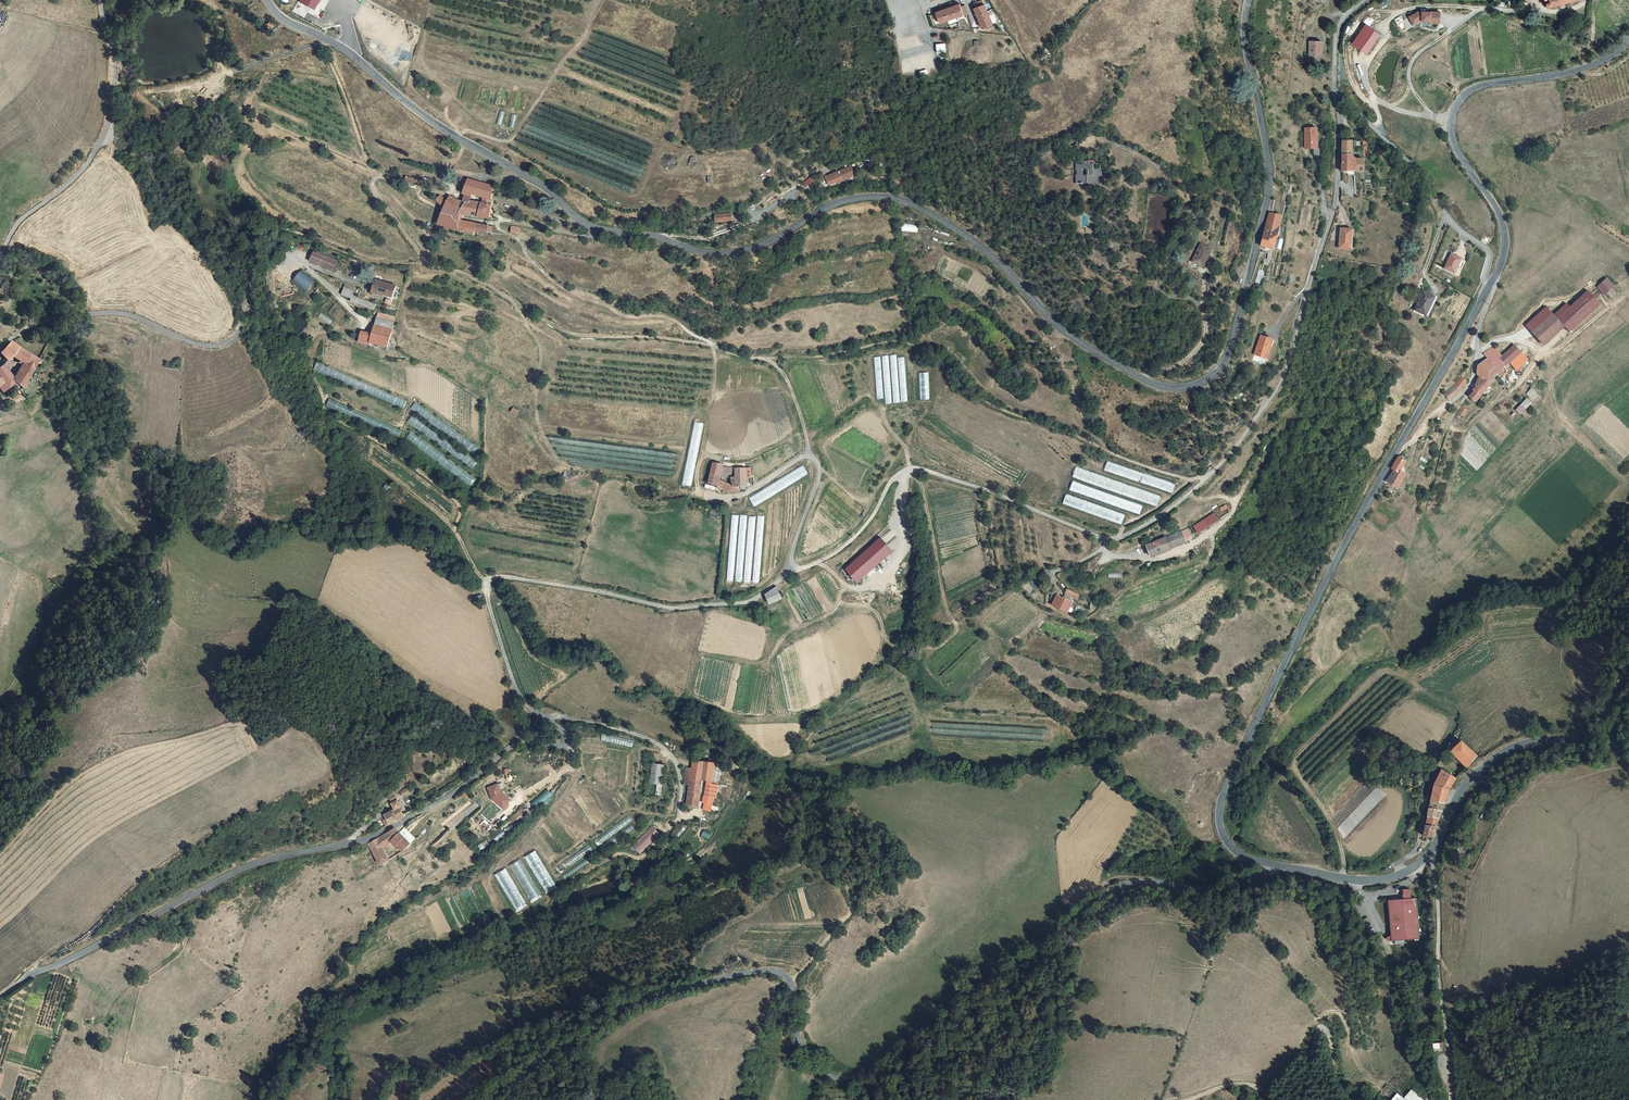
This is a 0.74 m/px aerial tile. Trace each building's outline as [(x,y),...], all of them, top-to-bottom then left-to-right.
[(974,2),(975,6),(974,6),(977,15),(978,14),(986,11),(982,0),(978,0),(974,2)] [(950,4),(954,14),(966,10),(963,2),(959,3),(958,1),(950,4)] [(943,7),(946,17),(954,14),(950,4),(943,7)] [(943,7),(935,9),(938,20),(946,17),(943,7)] [(986,11),(978,14),(979,18),(978,19),(981,27),(992,23),(989,15),(987,15),(986,11)] [(1420,11),(1410,17),(1414,24),(1422,20),(1432,20),(1432,23),(1441,23),(1441,12),(1420,11)] [(954,14),(946,17),(948,23),(956,20),(954,14)] [(1382,35),(1367,25),(1353,44),(1369,54),(1382,35)] [(1322,40),(1310,40),(1310,54),(1322,54),(1322,40)] [(937,44),(937,53),(947,53),(946,43),(937,44)] [(1304,148),(1316,148),(1316,128),(1304,128),(1304,148)] [(1342,141),(1342,155),(1352,155),(1352,141),(1342,141)] [(1356,159),(1352,155),(1342,155),(1342,172),(1356,171),(1356,159)] [(1101,163),(1101,158),(1084,159),(1084,161),(1077,162),(1077,167),(1079,167),(1079,174),(1077,174),(1078,182),(1090,181),(1090,184),(1101,183),(1101,174),(1103,174),(1102,167),(1096,168),(1096,164),(1101,163)] [(1356,159),(1356,171),(1365,171),(1364,158),(1356,159)] [(848,167),(839,171),(843,178),(852,174),(848,167)] [(425,184),(406,177),(404,182),(423,189),(425,184)] [(465,186),(463,194),(465,194),(469,195),(472,181),(461,177),(458,184),(465,186)] [(469,195),(479,197),(481,184),(472,181),(469,195)] [(479,197),(478,203),(491,204),(493,187),(481,184),(479,197)] [(445,200),(439,196),(436,199),(442,204),(445,200)] [(478,203),(467,202),(463,202),(452,204),(450,197),(444,206),(438,223),(445,226),(454,230),(464,233),(474,236),(475,231),(476,225),(457,223),(459,215),(460,210),(477,212),(477,217),(489,219),(491,204),(478,203)] [(1276,249),(1283,218),(1270,215),(1268,225),(1266,224),(1264,233),(1261,245),(1276,249)] [(1342,228),(1340,247),(1351,247),(1353,228),(1342,228)] [(1194,260),(1204,264),(1205,265),(1213,247),(1201,242),(1194,260)] [(1446,268),(1455,273),(1463,259),(1454,254),(1446,268)] [(357,266),(335,258),(333,266),(355,274),(357,266)] [(397,280),(377,275),(374,287),(379,288),(380,286),(384,288),(384,289),(394,292),(397,280)] [(1607,278),(1597,287),(1605,296),(1615,287),(1607,278)] [(349,300),(355,303),(374,310),(377,304),(354,295),(356,290),(345,286),(342,294),(351,297),(349,300)] [(1588,290),(1570,306),(1567,303),(1554,314),(1565,328),(1569,333),(1601,305),(1588,290)] [(1423,301),(1422,300),(1417,313),(1430,317),(1436,298),(1426,295),(1423,301)] [(1554,314),(1547,306),(1526,324),(1544,345),(1565,328),(1554,314)] [(379,312),(370,342),(388,347),(396,317),(379,312)] [(1274,341),(1262,337),(1254,361),(1266,365),(1274,341)] [(11,361),(19,348),(10,342),(1,353),(6,359),(9,360),(11,361)] [(1502,356),(1501,354),(1492,363),(1488,360),(1478,366),(1476,374),(1483,379),(1474,389),(1476,391),(1469,398),(1474,403),(1499,373),(1506,365),(1507,366),(1510,363),(1521,352),(1515,345),(1502,356)] [(1488,360),(1492,363),(1501,354),(1493,346),(1484,354),(1488,360)] [(38,361),(25,352),(18,364),(21,365),(33,370),(38,361)] [(1528,358),(1521,352),(1510,363),(1517,370),(1528,358)] [(4,365),(9,372),(16,363),(11,361),(9,360),(4,365)] [(313,369),(327,376),(331,368),(316,361),(313,369)] [(4,365),(0,368),(0,387),(4,391),(16,384),(22,389),(33,370),(21,365),(13,379),(9,372),(4,365)] [(1455,385),(1445,393),(1450,400),(1461,391),(1461,390),(1467,382),(1462,376),(1455,385)] [(1240,382),(1234,387),(1237,391),(1243,386),(1240,382)] [(1532,388),(1527,394),(1532,399),(1538,393),(1532,388)] [(1522,415),(1533,403),(1527,398),(1516,410),(1522,415)] [(327,400),(326,407),(338,410),(340,403),(327,400)] [(416,402),(412,408),(423,416),(428,410),(416,402)] [(1458,413),(1465,418),(1470,410),(1462,406),(1458,413)] [(413,415),(408,422),(424,432),(428,426),(413,415)] [(682,484),(691,486),(703,423),(694,421),(682,484)] [(412,431),(407,438),(425,451),(430,443),(412,431)] [(1399,457),(1392,468),(1395,470),(1400,472),(1401,471),(1406,461),(1399,457)] [(722,471),(723,466),(723,464),(713,462),(709,483),(718,485),(720,478),(722,471)] [(1104,471),(1172,492),(1175,483),(1107,462),(1104,471)] [(754,506),(809,474),(804,465),(749,497),(754,506)] [(736,473),(737,481),(739,482),(739,489),(746,489),(745,467),(735,468),(736,473)] [(1073,479),(1069,492),(1141,513),(1144,503),(1157,507),(1161,494),(1076,468),(1072,479),(1073,479)] [(1400,472),(1395,470),(1388,482),(1398,488),(1406,474),(1401,471),(1400,472)] [(722,471),(720,478),(737,481),(736,473),(722,471)] [(739,482),(737,481),(720,478),(718,485),(725,491),(739,489),(739,482)] [(1122,523),(1126,513),(1066,494),(1063,505),(1122,523)] [(1216,513),(1195,526),(1200,534),(1221,521),(1216,513)] [(731,514),(727,580),(751,582),(751,581),(760,582),(764,515),(757,515),(757,516),(748,515),(739,514),(739,515),(731,514)] [(1180,532),(1165,538),(1169,549),(1184,543),(1180,532)] [(881,538),(845,569),(858,584),(894,552),(881,538)] [(1151,555),(1169,549),(1165,538),(1146,545),(1148,551),(1150,550),(1151,555)] [(770,604),(782,599),(776,587),(766,595),(770,604)] [(483,602),(481,595),(475,597),(476,604),(483,602)] [(1052,605),(1064,611),(1067,605),(1070,601),(1064,597),(1063,599),(1057,595),(1052,605)] [(1447,746),(1447,747),(1463,763),(1473,751),(1464,741),(1455,748),(1451,743),(1447,746)] [(1463,763),(1468,768),(1469,766),(1477,755),(1473,751),(1463,763)] [(692,768),(703,770),(704,761),(693,760),(692,768)] [(715,762),(704,761),(703,770),(702,779),(706,779),(713,780),(715,762)] [(667,767),(653,765),(650,785),(664,786),(667,767)] [(700,792),(702,779),(703,770),(692,768),(686,768),(684,782),(690,783),(689,790),(700,792)] [(1432,792),(1431,799),(1444,803),(1448,791),(1456,780),(1442,769),(1434,783),(1432,792)] [(718,796),(719,780),(713,780),(706,779),(704,795),(705,795),(718,796)] [(499,786),(489,791),(493,799),(495,798),(497,800),(495,802),(506,810),(513,802),(503,794),(499,786)] [(407,787),(400,791),(403,797),(410,793),(407,787)] [(542,800),(546,803),(554,795),(545,787),(531,803),(536,807),(542,800)] [(700,792),(689,790),(687,804),(698,806),(700,792)] [(718,796),(705,795),(704,803),(706,803),(705,809),(713,810),(718,796)] [(1431,799),(1429,808),(1441,811),(1444,803),(1431,799)] [(389,824),(404,817),(397,807),(399,806),(395,800),(390,804),(393,810),(383,816),(389,824)] [(1429,808),(1427,818),(1438,819),(1441,811),(1429,808)] [(382,829),(389,824),(383,816),(376,821),(382,829)] [(512,825),(494,837),(496,841),(515,829),(512,825)] [(1433,836),(1436,825),(1426,825),(1424,835),(1433,836)] [(369,844),(374,852),(382,845),(389,839),(398,832),(394,828),(369,844)] [(639,854),(661,837),(654,829),(632,845),(639,854)] [(398,832),(389,839),(400,848),(397,849),(399,852),(403,850),(410,842),(398,832)] [(481,850),(490,846),(488,840),(479,843),(481,850)] [(390,857),(382,845),(374,852),(380,863),(390,857)] [(521,859),(510,865),(529,900),(540,894),(521,859)] [(495,874),(517,909),(527,903),(505,868),(495,874)] [(1405,898),(1391,899),(1393,940),(1421,939),(1419,898),(1412,898),(1412,891),(1405,891),(1405,898)]
